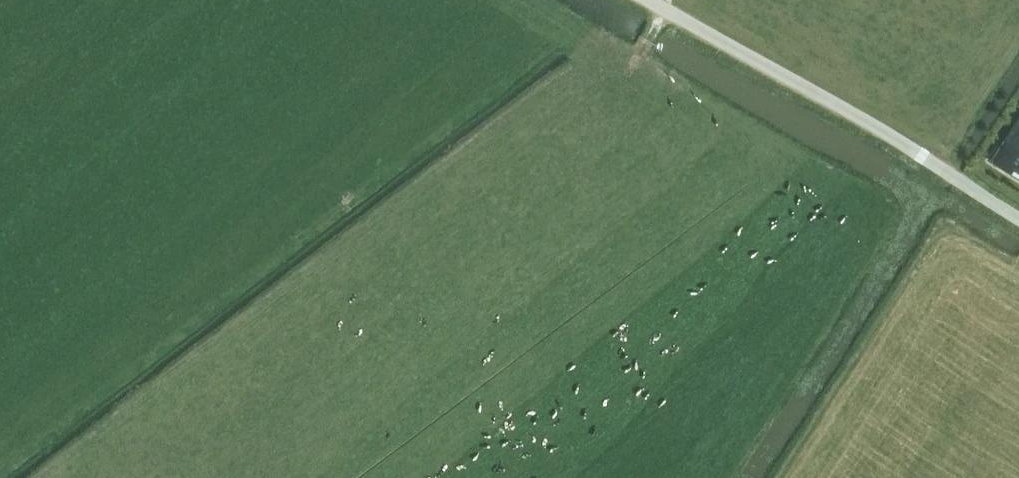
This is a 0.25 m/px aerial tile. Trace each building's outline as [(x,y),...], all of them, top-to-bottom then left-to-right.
[(993,158),(1018,175),(1018,118),(993,158)]
